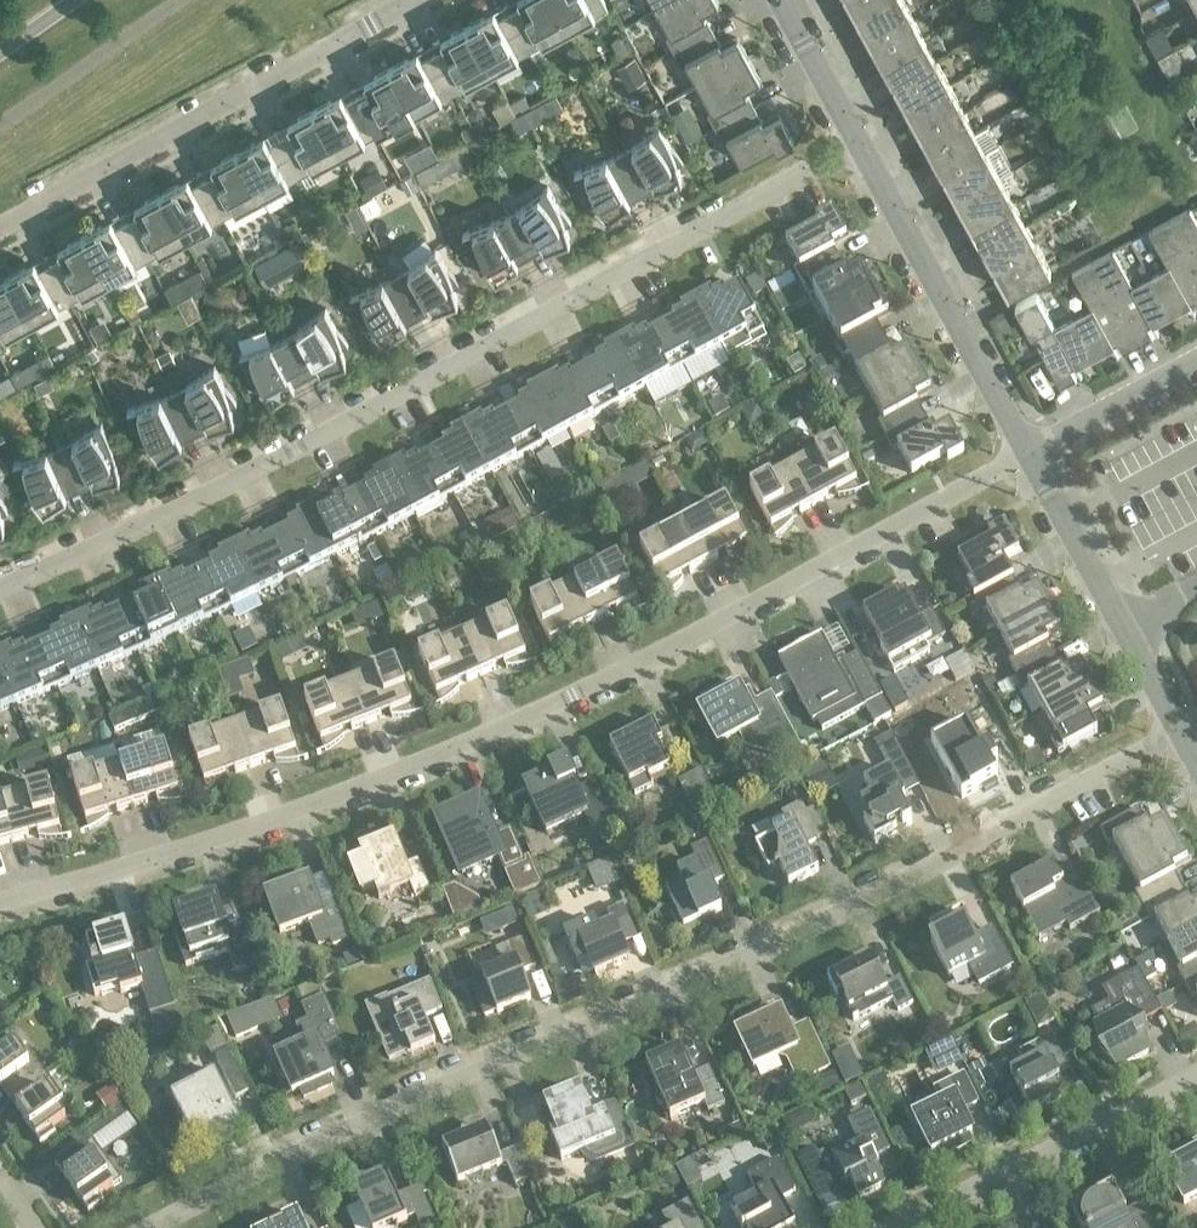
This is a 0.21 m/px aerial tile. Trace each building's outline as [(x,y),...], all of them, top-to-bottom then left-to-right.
[(553,0),(525,0),(520,3),(522,7),(510,14),(530,51),(531,50),(527,43),(538,37),(543,44),(569,30),(553,0)] [(569,30),(595,16),(591,8),(602,2),(606,9),(608,8),(604,0),(553,0),(569,30)] [(657,9),(674,0),(653,0),(657,9)] [(717,0),(674,0),(657,9),(671,33),(666,36),(673,50),(712,29),(703,11),(718,2),(717,0)] [(857,15),(885,0),(849,0),(857,15)] [(905,0),(885,0),(857,15),(872,41),(872,40),(913,17),(914,18),(905,0)] [(530,51),(510,14),(498,20),(496,16),(486,21),(484,17),(467,26),(492,72),(519,58),(514,50),(525,44),(530,51)] [(872,40),(872,41),(883,61),(925,38),(914,18),(913,17),(872,40)] [(492,72),(467,26),(451,35),(453,39),(443,45),(446,49),(434,55),(454,92),(455,92),(451,85),(462,78),(466,86),(492,72)] [(722,47),(712,29),(673,50),(681,64),(686,62),(699,86),(749,59),(737,38),(722,47)] [(621,38),(613,42),(620,56),(629,51),(621,38)] [(935,58),(925,38),(883,61),(894,80),(894,81),(936,58),(935,58)] [(576,44),(567,49),(574,61),(583,57),(576,44)] [(454,92),(434,55),(422,62),(419,58),(409,63),(407,59),(391,68),(416,114),(442,99),(438,92),(449,86),(453,93),(454,92)] [(936,57),(935,58),(936,58),(894,81),(894,80),(893,81),(907,107),(950,83),(936,57)] [(760,79),(749,59),(699,86),(713,110),(707,112),(715,127),(754,105),(745,87),(760,79)] [(416,114),(391,68),(374,77),(376,81),(367,87),(369,91),(357,97),(377,134),(378,134),(374,126),(385,120),(390,128),(416,114)] [(595,76),(586,81),(591,89),(599,84),(595,76)] [(965,110),(950,83),(907,107),(922,133),(922,132),(964,109),(964,110),(965,110)] [(525,92),(511,99),(518,111),(531,103),(525,92)] [(377,134),(357,97),(345,104),(343,100),(333,105),(331,101),(314,110),(339,156),(365,141),(361,133),(372,127),(376,135),(377,134)] [(540,102),(527,110),(533,122),(547,114),(540,102)] [(764,123),(754,105),(715,127),(723,141),(728,138),(741,163),(774,145),(777,150),(794,141),(779,115),(764,123)] [(922,132),(922,133),(933,153),(975,130),(964,110),(964,109),(922,132)] [(339,156),(314,110),(298,119),(300,123),(290,128),(292,133),(280,139),(301,176),(302,176),(297,168),(309,162),(313,170),(339,156)] [(697,116),(681,124),(688,137),(704,129),(697,116)] [(480,117),(470,122),(477,135),(487,130),(480,117)] [(470,122),(461,127),(468,140),(477,135),(470,122)] [(988,123),(975,130),(933,153),(944,172),(944,173),(987,150),(999,143),(988,123)] [(633,147),(620,154),(643,195),(656,188),(656,189),(682,179),(680,172),(678,165),(683,162),(682,159),(680,156),(678,154),(674,149),(671,147),(670,143),(666,137),(664,132),(660,125),(632,146),(633,147)] [(301,176),(280,139),(268,146),(266,142),(256,147),(254,143),(237,152),(263,198),(289,183),(285,175),(296,169),(300,177),(301,176)] [(467,143),(449,153),(457,167),(474,157),(467,143)] [(1001,175),(987,150),(944,173),(944,172),(943,173),(958,199),(1001,175)] [(263,198),(237,152),(221,161),(223,165),(213,170),(216,175),(204,181),(224,218),(225,218),(221,210),(232,204),(236,212),(263,198)] [(408,153),(395,160),(402,172),(414,165),(408,153)] [(643,195),(620,154),(607,161),(607,160),(575,172),(579,181),(582,186),(587,193),(587,197),(589,202),(590,206),(591,208),(593,212),(598,209),(602,213),(608,220),(631,203),(630,202),(643,195)] [(433,161),(416,171),(423,185),(441,175),(433,161)] [(378,167),(360,177),(368,193),(387,183),(378,167)] [(411,174),(400,180),(408,195),(419,189),(411,174)] [(1015,202),(1001,175),(958,199),(972,225),(973,225),(972,224),(1014,201),(1014,202),(1015,202)] [(224,218),(204,181),(192,188),(189,183),(180,189),(177,184),(161,193),(186,239),(212,225),(208,217),(219,211),(223,219),(224,218)] [(521,208),(508,215),(531,256),(544,249),(544,250),(570,240),(568,232),(566,226),(572,223),(569,219),(566,215),(563,211),(559,208),(556,201),(553,196),(552,193),(548,186),(520,207),(521,208)] [(186,239),(161,193),(144,203),(147,207),(137,212),(139,216),(127,223),(147,260),(148,259),(144,252),(155,246),(160,254),(186,239)] [(373,197),(360,204),(368,218),(381,210),(373,197)] [(972,224),(973,225),(983,244),(1025,222),(1014,202),(1014,201),(972,224)] [(1169,220),(1196,270),(1196,222),(1190,209),(1169,220)] [(794,270),(801,284),(840,263),(831,245),(846,237),(832,210),(815,219),(818,225),(785,243),(799,267),(794,270)] [(531,256),(508,215),(495,222),(495,221),(463,233),(466,239),(468,243),(472,249),(475,254),(475,257),(476,260),(477,264),(479,268),(481,273),(486,270),(490,274),(496,281),(519,264),(518,263),(531,256)] [(287,220),(278,225),(285,238),(294,233),(287,220)] [(1169,220),(1149,231),(1169,268),(1151,277),(1171,314),(1195,301),(1196,305),(1196,270),(1169,220)] [(1036,241),(1025,222),(983,244),(994,264),(995,265),(1036,242),(1036,241)] [(147,260),(127,223),(115,230),(113,225),(103,231),(101,226),(84,235),(109,281),(136,267),(131,259),(142,253),(146,260),(147,260)] [(278,225),(268,230),(275,243),(285,238),(278,225)] [(109,281),(84,235),(68,244),(70,249),(60,254),(63,258),(51,265),(71,302),(72,301),(68,294),(79,288),(83,296),(109,281)] [(297,238),(251,263),(264,286),(310,261),(297,238)] [(1036,241),(1036,242),(995,265),(994,264),(1008,291),(1051,268),(1036,241)] [(409,269),(396,276),(419,317),(432,310),(432,311),(458,302),(457,295),(454,287),(460,284),(458,281),(456,279),(454,275),(451,272),(447,269),(445,264),(442,258),(439,253),(436,247),(408,268),(409,269)] [(1113,251),(1093,262),(1138,345),(1153,337),(1148,327),(1171,314),(1151,277),(1133,287),(1113,251)] [(1138,345),(1093,262),(1072,273),(1092,309),(1074,319),(1095,356),(1118,343),(1123,353),(1138,345)] [(850,281),(840,263),(801,284),(809,299),(814,296),(827,320),(877,293),(866,272),(850,281)] [(71,302),(51,265),(39,271),(36,267),(26,272),(24,268),(8,277),(33,323),(59,309),(55,301),(66,295),(70,302),(71,302)] [(419,317),(396,276),(383,283),(383,282),(351,294),(353,299),(357,305),(359,309),(363,315),(364,319),(365,324),(366,328),(368,331),(369,334),(375,331),(378,335),(385,342),(407,325),(406,324),(419,317)] [(8,277),(0,281),(0,331),(2,330),(6,338),(33,323),(8,277)] [(181,278),(166,287),(173,300),(188,292),(181,278)] [(711,292),(695,301),(721,347),(761,326),(739,286),(725,294),(723,290),(713,295),(711,292)] [(888,313),(877,293),(827,320),(841,344),(836,347),(843,361),(882,340),(873,322),(888,313)] [(1071,369),(1095,356),(1074,319),(1057,329),(1037,293),(1015,304),(1061,387),(1076,379),(1071,369)] [(721,347),(695,301),(680,309),(682,313),(672,318),(674,322),(661,329),(683,368),(721,347)] [(298,329),(285,336),(307,378),(320,371),(321,372),(347,363),(345,357),(343,348),(349,345),(346,341),(343,337),(340,333),(336,330),(334,324),(331,319),(328,312),(325,308),(298,328),(298,329)] [(137,310),(128,315),(133,325),(142,320),(137,310)] [(1004,311),(993,317),(1000,331),(1012,324),(1004,311)] [(683,368),(661,329),(648,336),(646,332),(636,337),(635,334),(619,343),(645,389),(683,368)] [(307,378),(285,336),(272,343),(272,342),(240,353),(243,361),(246,366),(249,371),(251,375),(252,380),(253,384),(255,389),(257,394),(263,391),(267,396),(273,402),(295,386),(294,385),(307,378)] [(892,357),(882,340),(843,361),(851,375),(856,372),(869,396),(919,369),(907,349),(892,357)] [(645,389),(619,343),(603,351),(605,355),(595,360),(597,364),(585,371),(606,410),(645,389)] [(92,348),(85,353),(92,362),(99,357),(92,348)] [(167,351),(158,356),(163,368),(173,364),(173,359),(171,355),(167,351)] [(49,353),(11,373),(18,386),(56,366),(49,353)] [(822,356),(811,362),(817,372),(828,366),(822,356)] [(803,357),(787,366),(794,377),(809,368),(803,357)] [(187,387),(174,393),(194,436),(208,429),(208,430),(234,421),(233,415),(231,407),(237,404),(234,400),(233,397),(231,395),(228,392),(225,388),(221,379),(218,373),(215,366),(186,386),(187,387)] [(834,367),(820,375),(825,384),(838,376),(834,367)] [(930,390),(919,369),(869,396),(883,420),(877,423),(885,437),(924,416),(915,398),(930,390)] [(606,410),(585,371),(572,378),(570,374),(560,379),(558,376),(542,385),(568,431),(606,410)] [(50,375),(35,381),(40,393),(55,386),(50,375)] [(568,431),(542,385),(527,393),(529,397),(519,402),(521,406),(508,413),(530,452),(568,431)] [(194,436),(174,393),(161,399),(160,398),(127,409),(129,413),(132,419),(135,425),(138,431),(139,435),(140,438),(140,440),(142,445),(143,447),(144,450),(149,447),(155,453),(159,458),(182,443),(181,442),(194,436)] [(724,396),(710,404),(717,417),(732,409),(724,396)] [(758,405),(743,412),(748,422),(754,425),(765,420),(758,405)] [(530,452),(508,413),(495,420),(493,416),(483,421),(481,418),(466,427),(491,473),(530,452)] [(934,434),(924,416),(885,437),(893,452),(898,449),(911,473),(944,455),(947,461),(964,452),(949,426),(934,434)] [(74,441),(60,447),(80,490),(93,484),(94,485),(120,477),(119,470),(117,462),(123,460),(122,457),(120,455),(117,450),(115,447),(112,444),(108,434),(105,427),(102,421),(73,440),(74,441)] [(613,423),(602,429),(610,444),(621,438),(613,423)] [(787,426),(774,433),(784,450),(796,443),(787,426)] [(491,473),(466,427),(450,435),(452,438),(442,444),(444,448),(431,455),(453,494),(491,473)] [(836,444),(793,467),(814,506),(837,494),(839,498),(841,498),(847,496),(851,495),(856,494),(862,491),(869,487),(865,489),(861,491),(836,444)] [(80,490),(60,447),(47,453),(47,452),(14,462),(16,468),(19,474),(22,479),(24,484),(25,487),(25,492),(27,497),(28,500),(29,503),(35,500),(38,504),(44,512),(67,497),(67,496),(80,490)] [(871,448),(862,453),(866,462),(876,457),(871,448)] [(453,494),(431,455),(419,462),(417,458),(407,463),(405,460),(389,468),(414,515),(453,494)] [(664,456),(652,462),(658,472),(670,466),(664,456)] [(559,464),(545,471),(551,482),(565,474),(559,464)] [(646,464),(633,471),(636,476),(648,480),(653,477),(646,464)] [(814,506),(793,467),(750,491),(776,537),(773,539),(768,542),(769,542),(775,539),(778,536),(782,534),(784,532),(788,529),(792,525),(794,523),(792,518),(814,506)] [(414,515),(389,468),(373,477),(375,480),(365,485),(367,489),(354,496),(375,536),(414,515)] [(675,472),(663,479),(670,494),(683,487),(675,472)] [(375,536),(354,496),(341,503),(340,499),(330,504),(328,500),(312,508),(336,556),(375,536)] [(726,504),(683,527),(704,566),(727,554),(729,558),(732,558),(738,556),(745,554),(752,551),(759,548),(759,547),(751,551),(726,504)] [(336,556),(312,508),(296,517),(298,520),(288,525),(290,529),(277,536),(297,576),(336,556)] [(511,511),(502,515),(510,533),(520,528),(511,511)] [(966,585),(974,600),(1013,578),(1003,561),(1019,552),(1004,526),(988,535),(991,540),(958,558),(971,583),(966,585)] [(704,566),(683,527),(640,550),(666,597),(658,602),(659,602),(665,598),(670,595),(674,592),(678,589),(681,586),(684,583),(682,578),(704,566)] [(473,531),(460,538),(467,552),(480,545),(473,531)] [(297,576),(277,536),(264,542),(262,538),(252,543),(250,540),(234,548),(257,595),(297,576)] [(376,545),(366,551),(374,564),(384,559),(376,545)] [(257,595),(234,548),(218,555),(220,559),(210,564),(211,568),(198,574),(218,615),(257,595)] [(411,558),(396,565),(402,577),(417,570),(411,558)] [(618,562),(574,584),(594,623),(617,612),(619,616),(620,616),(628,615),(637,612),(644,609),(650,607),(649,606),(641,610),(618,562)] [(459,585),(451,565),(437,571),(446,591),(459,585)] [(218,615),(198,574),(185,580),(183,576),(173,581),(171,577),(155,585),(178,633),(218,615)] [(1023,596),(1013,578),(974,600),(982,614),(987,611),(1000,635),(1049,608),(1038,588),(1023,596)] [(594,623),(574,584),(531,605),(554,653),(547,657),(547,658),(551,655),(554,653),(559,651),(562,648),(567,644),(570,641),(573,639),(571,634),(594,623)] [(178,633),(155,585),(139,593),(141,596),(131,601),(132,605),(119,611),(138,652),(178,633)] [(900,596),(898,593),(863,612),(883,648),(917,630),(926,647),(945,636),(932,610),(919,617),(905,593),(900,596)] [(954,596),(942,603),(947,612),(959,605),(954,596)] [(382,601),(371,605),(377,621),(388,616),(382,601)] [(323,606),(316,609),(321,620),(332,615),(328,606),(323,606)] [(1060,629),(1049,608),(1000,635),(1013,659),(1008,662),(1016,676),(1055,655),(1045,637),(1060,629)] [(138,652),(119,611),(106,617),(104,613),(94,617),(92,614),(76,621),(97,670),(138,652)] [(508,616),(463,636),(481,676),(505,665),(507,670),(508,670),(518,668),(524,667),(531,665),(538,662),(538,661),(529,665),(508,616)] [(97,670),(76,621),(60,628),(61,632),(51,636),(53,640),(39,646),(57,688),(97,670)] [(779,658),(813,722),(856,699),(855,698),(860,695),(866,706),(883,697),(859,653),(842,662),(843,663),(838,666),(821,635),(805,643),(804,641),(797,642),(793,647),(795,649),(779,658)] [(253,636),(237,644),(241,654),(257,646),(253,636)] [(481,676),(463,636),(419,655),(441,704),(437,706),(433,708),(440,705),(446,701),(452,697),(455,695),(460,691),(458,686),(481,676)] [(288,641),(276,647),(283,662),(295,656),(288,641)] [(39,646),(26,652),(24,648),(14,652),(12,649),(0,654),(0,665),(17,705),(57,688),(39,646)] [(948,647),(940,650),(946,660),(953,657),(948,647)] [(946,660),(944,662),(955,681),(968,673),(958,654),(953,657),(946,660)] [(1065,673),(1055,655),(1016,676),(1024,691),(1029,688),(1042,712),(1091,685),(1080,664),(1065,673)] [(0,665),(0,712),(17,705),(0,665)] [(396,665),(350,683),(367,724),(391,715),(392,719),(396,719),(403,718),(410,717),(417,715),(424,712),(415,715),(396,665)] [(234,666),(218,671),(228,701),(244,696),(234,666)] [(991,673),(980,679),(987,692),(998,686),(991,673)] [(775,679),(766,683),(774,699),(783,694),(775,679)] [(367,724),(350,683),(305,701),(325,751),(323,752),(317,754),(317,755),(324,752),(331,748),(338,744),(345,738),(343,734),(367,724)] [(731,684),(703,699),(707,707),(699,711),(718,746),(740,734),(747,747),(749,746),(762,749),(769,746),(774,755),(781,757),(785,755),(787,758),(800,751),(770,695),(758,702),(744,698),(739,689),(735,691),(731,684)] [(1102,705),(1091,685),(1042,712),(1055,736),(1050,739),(1058,754),(1097,732),(1087,714),(1102,705)] [(116,729),(165,709),(160,695),(110,716),(116,729)] [(883,697),(866,706),(876,725),(893,716),(883,697)] [(282,710),(236,726),(250,768),(275,759),(276,764),(279,764),(286,763),(294,762),(302,760),(308,758),(299,760),(282,710)] [(85,712),(75,716),(80,728),(90,724),(85,712)] [(979,748),(966,723),(932,742),(962,797),(981,787),(983,791),(997,784),(995,779),(996,779),(987,763),(996,758),(988,743),(979,748)] [(653,724),(636,732),(610,746),(634,794),(668,777),(665,772),(670,769),(658,745),(663,743),(653,724)] [(250,768),(236,726),(190,743),(208,793),(200,796),(200,797),(207,794),(214,790),(222,786),(227,782),(228,781),(226,777),(250,768)] [(864,783),(871,797),(860,802),(869,819),(864,822),(875,843),(897,832),(894,827),(901,824),(903,828),(912,824),(899,800),(905,797),(904,795),(919,787),(896,743),(879,752),(889,770),(864,783)] [(1038,748),(1026,755),(1034,770),(1046,763),(1038,748)] [(119,765),(133,807),(157,800),(158,804),(160,804),(168,804),(175,803),(185,802),(190,800),(190,799),(182,802),(166,751),(126,763),(122,749),(115,751),(119,765)] [(47,752),(18,760),(21,775),(51,767),(47,752)] [(823,759),(802,770),(808,781),(829,770),(823,759)] [(133,807),(119,765),(73,780),(89,831),(86,832),(81,834),(89,831),(95,828),(102,824),(108,821),(110,820),(108,815),(133,807)] [(526,790),(539,818),(546,833),(587,814),(594,827),(616,817),(599,782),(577,792),(573,783),(576,782),(567,765),(534,780),(537,784),(526,790)] [(793,771),(784,775),(790,788),(799,784),(793,771)] [(689,779),(695,792),(686,796),(695,814),(717,803),(702,773),(689,779)] [(49,787),(2,799),(13,842),(38,835),(39,840),(42,840),(49,840),(56,840),(64,838),(71,837),(71,836),(63,838),(49,787)] [(2,799),(0,800),(0,845),(13,842),(2,799)] [(490,823),(481,803),(442,820),(465,872),(503,856),(509,868),(524,861),(511,831),(496,838),(495,834),(493,835),(488,824),(490,823)] [(772,829),(775,834),(755,844),(768,870),(778,865),(789,886),(818,872),(805,846),(827,835),(814,809),(806,812),(802,803),(781,813),(786,823),(772,829)] [(1114,843),(1127,867),(1176,840),(1165,819),(1149,828),(1139,809),(1100,831),(1108,846),(1114,843)] [(711,831),(703,817),(680,828),(687,842),(711,831)] [(360,850),(364,861),(352,866),(362,893),(375,888),(379,899),(392,894),(391,892),(410,884),(416,898),(431,892),(418,860),(404,866),(393,839),(373,847),(372,845),(360,850)] [(1187,860),(1176,840),(1127,867),(1140,891),(1135,894),(1142,908),(1182,887),(1172,869),(1187,860)] [(677,872),(683,884),(666,892),(673,907),(668,909),(679,932),(684,930),(686,934),(704,926),(702,921),(722,912),(709,886),(725,879),(707,841),(690,849),(697,863),(677,872)] [(1082,841),(1072,846),(1079,859),(1089,853),(1082,841)] [(1067,889),(1053,863),(1011,887),(1039,939),(1067,924),(1070,930),(1100,913),(1083,880),(1067,889)] [(266,896),(280,933),(305,924),(312,927),(318,945),(331,940),(333,945),(349,939),(335,901),(319,907),(309,880),(304,882),(301,873),(271,884),(274,893),(266,896)] [(454,885),(441,890),(455,925),(485,912),(480,899),(454,885)] [(1182,887),(1142,908),(1143,909),(1150,922),(1155,919),(1169,943),(1196,928),(1196,901),(1191,904),(1182,887)] [(175,934),(186,966),(229,952),(236,972),(253,966),(239,926),(225,931),(216,903),(177,916),(182,931),(175,934)] [(513,909),(494,918),(501,933),(520,925),(513,909)] [(1143,909),(1130,916),(1137,929),(1150,922),(1143,909)] [(600,933),(595,921),(565,935),(578,965),(589,960),(595,974),(628,959),(614,927),(625,922),(620,911),(608,916),(613,927),(600,933)] [(972,929),(963,912),(930,930),(936,940),(931,943),(949,977),(970,966),(979,983),(1011,966),(991,929),(974,939),(969,930),(972,929)] [(1169,943),(1182,967),(1177,970),(1184,984),(1196,978),(1196,928),(1169,943)] [(126,931),(118,933),(86,943),(93,966),(86,968),(95,996),(119,989),(121,993),(141,987),(150,1015),(174,1007),(157,952),(134,959),(126,931)] [(482,976),(483,978),(472,982),(485,1016),(496,1011),(497,1013),(531,1000),(520,973),(536,966),(524,938),(496,950),(503,967),(482,976)] [(357,951),(342,957),(347,968),(362,962),(357,951)] [(828,979),(836,997),(842,994),(854,1018),(852,1019),(853,1021),(893,1001),(898,1011),(913,1003),(900,977),(885,985),(872,959),(830,980),(829,979),(828,979)] [(1139,1024),(1162,1011),(1139,969),(1102,989),(1116,1015),(1095,1026),(1100,1051),(1118,1068),(1148,1052),(1143,1027),(1139,1024)] [(1184,984),(1192,999),(1196,996),(1196,978),(1184,984)] [(442,1010),(430,981),(367,1007),(389,1059),(409,1050),(411,1055),(436,1045),(424,1018),(442,1010)] [(1053,1018),(1040,992),(1023,1001),(1037,1026),(1053,1018)] [(303,1040),(300,1046),(276,1057),(292,1094),(300,1090),(303,1098),(333,1085),(329,1077),(334,1075),(322,1049),(344,1039),(325,997),(303,1007),(309,1021),(297,1027),(303,1040)] [(737,1033),(754,1069),(781,1056),(788,1059),(796,1076),(806,1071),(809,1077),(828,1068),(812,1033),(794,1041),(781,1012),(776,1015),(773,1007),(743,1021),(747,1029),(737,1033)] [(249,1009),(226,1018),(236,1041),(258,1031),(249,1009)] [(172,1010),(153,1016),(160,1038),(179,1032),(172,1010)] [(218,1026),(202,1033),(213,1058),(229,1051),(218,1026)] [(1179,1035),(1185,1047),(1196,1041),(1196,1029),(1195,1026),(1179,1035)] [(1010,1072),(1031,1113),(1066,1095),(1053,1069),(1065,1063),(1052,1036),(1019,1053),(1025,1064),(1010,1072)] [(77,1038),(68,1044),(72,1050),(81,1044),(77,1038)] [(9,1099),(46,1073),(28,1048),(21,1054),(10,1039),(0,1046),(0,1087),(9,1099)] [(953,1040),(934,1049),(943,1068),(962,1059),(953,1040)] [(693,1075),(681,1048),(646,1063),(657,1089),(658,1089),(656,1095),(656,1100),(660,1105),(666,1107),(665,1107),(670,1118),(704,1103),(708,1112),(725,1105),(709,1068),(693,1075)] [(849,1051),(833,1057),(845,1085),(861,1079),(849,1051)] [(983,1060),(975,1064),(980,1073),(985,1070),(988,1068),(983,1060)] [(975,1064),(967,1068),(972,1077),(973,1076),(980,1073),(975,1064)] [(988,1068),(985,1070),(992,1085),(1004,1079),(996,1064),(988,1068)] [(173,1096),(198,1149),(215,1141),(213,1136),(239,1123),(213,1069),(191,1079),(194,1086),(173,1096)] [(980,1073),(973,1076),(981,1091),(992,1085),(985,1070),(980,1073)] [(63,1098),(46,1073),(9,1099),(41,1144),(56,1134),(51,1128),(66,1118),(55,1103),(63,1098)] [(834,1073),(815,1081),(823,1099),(842,1091),(834,1073)] [(935,1089),(942,1103),(914,1117),(931,1153),(939,1149),(943,1157),(972,1143),(968,1135),(972,1133),(961,1110),(977,1103),(963,1075),(935,1089)] [(861,1086),(844,1094),(850,1108),(867,1100),(861,1086)] [(590,1117),(579,1090),(546,1104),(557,1131),(550,1133),(561,1160),(582,1152),(584,1155),(586,1158),(590,1160),(593,1161),(597,1161),(634,1146),(616,1102),(614,1103),(616,1107),(590,1117)] [(1017,1099),(1002,1106),(1004,1109),(1011,1124),(1026,1116),(1017,1099)] [(124,1108),(88,1133),(93,1141),(104,1156),(140,1131),(124,1108)] [(1004,1109),(992,1115),(1000,1130),(1011,1124),(1004,1109)] [(848,1122),(859,1144),(832,1157),(845,1183),(850,1181),(859,1198),(885,1185),(877,1170),(879,1169),(873,1158),(889,1151),(870,1111),(848,1122)] [(740,1124),(722,1131),(727,1142),(744,1135),(740,1124)] [(770,1126),(757,1133),(767,1152),(780,1145),(770,1126)] [(462,1133),(461,1140),(442,1147),(457,1184),(468,1180),(483,1182),(484,1173),(502,1165),(507,1166),(516,1186),(534,1178),(521,1146),(498,1156),(487,1129),(473,1135),(462,1133)] [(104,1156),(93,1141),(56,1167),(88,1213),(103,1202),(99,1196),(114,1186),(103,1171),(111,1166),(104,1156)] [(1184,1204),(1196,1197),(1196,1142),(1169,1157),(1173,1165),(1165,1169),(1184,1204)] [(795,1153),(821,1206),(839,1197),(813,1144),(795,1153)] [(741,1227),(793,1227),(795,1227),(780,1200),(795,1191),(778,1159),(747,1176),(758,1195),(732,1209),(722,1191),(721,1192),(741,1227)] [(691,1160),(676,1168),(688,1190),(703,1182),(691,1160)] [(674,1166),(660,1171),(665,1179),(673,1182),(681,1178),(674,1166)] [(926,1166),(908,1174),(914,1185),(931,1177),(926,1166)] [(363,1183),(351,1183),(351,1199),(358,1199),(370,1227),(398,1227),(398,1224),(407,1220),(415,1216),(421,1227),(425,1227),(436,1223),(421,1189),(420,1190),(421,1193),(409,1198),(408,1197),(397,1197),(386,1173),(363,1183)] [(1087,1199),(1070,1208),(1080,1227),(1156,1227),(1143,1203),(1126,1212),(1113,1186),(1087,1199)] [(688,1201),(661,1216),(668,1227),(703,1227),(688,1201)] [(273,1227),(303,1227),(297,1215),(272,1227),(273,1227)] [(559,1227),(560,1227),(577,1227),(571,1219),(559,1227)]
